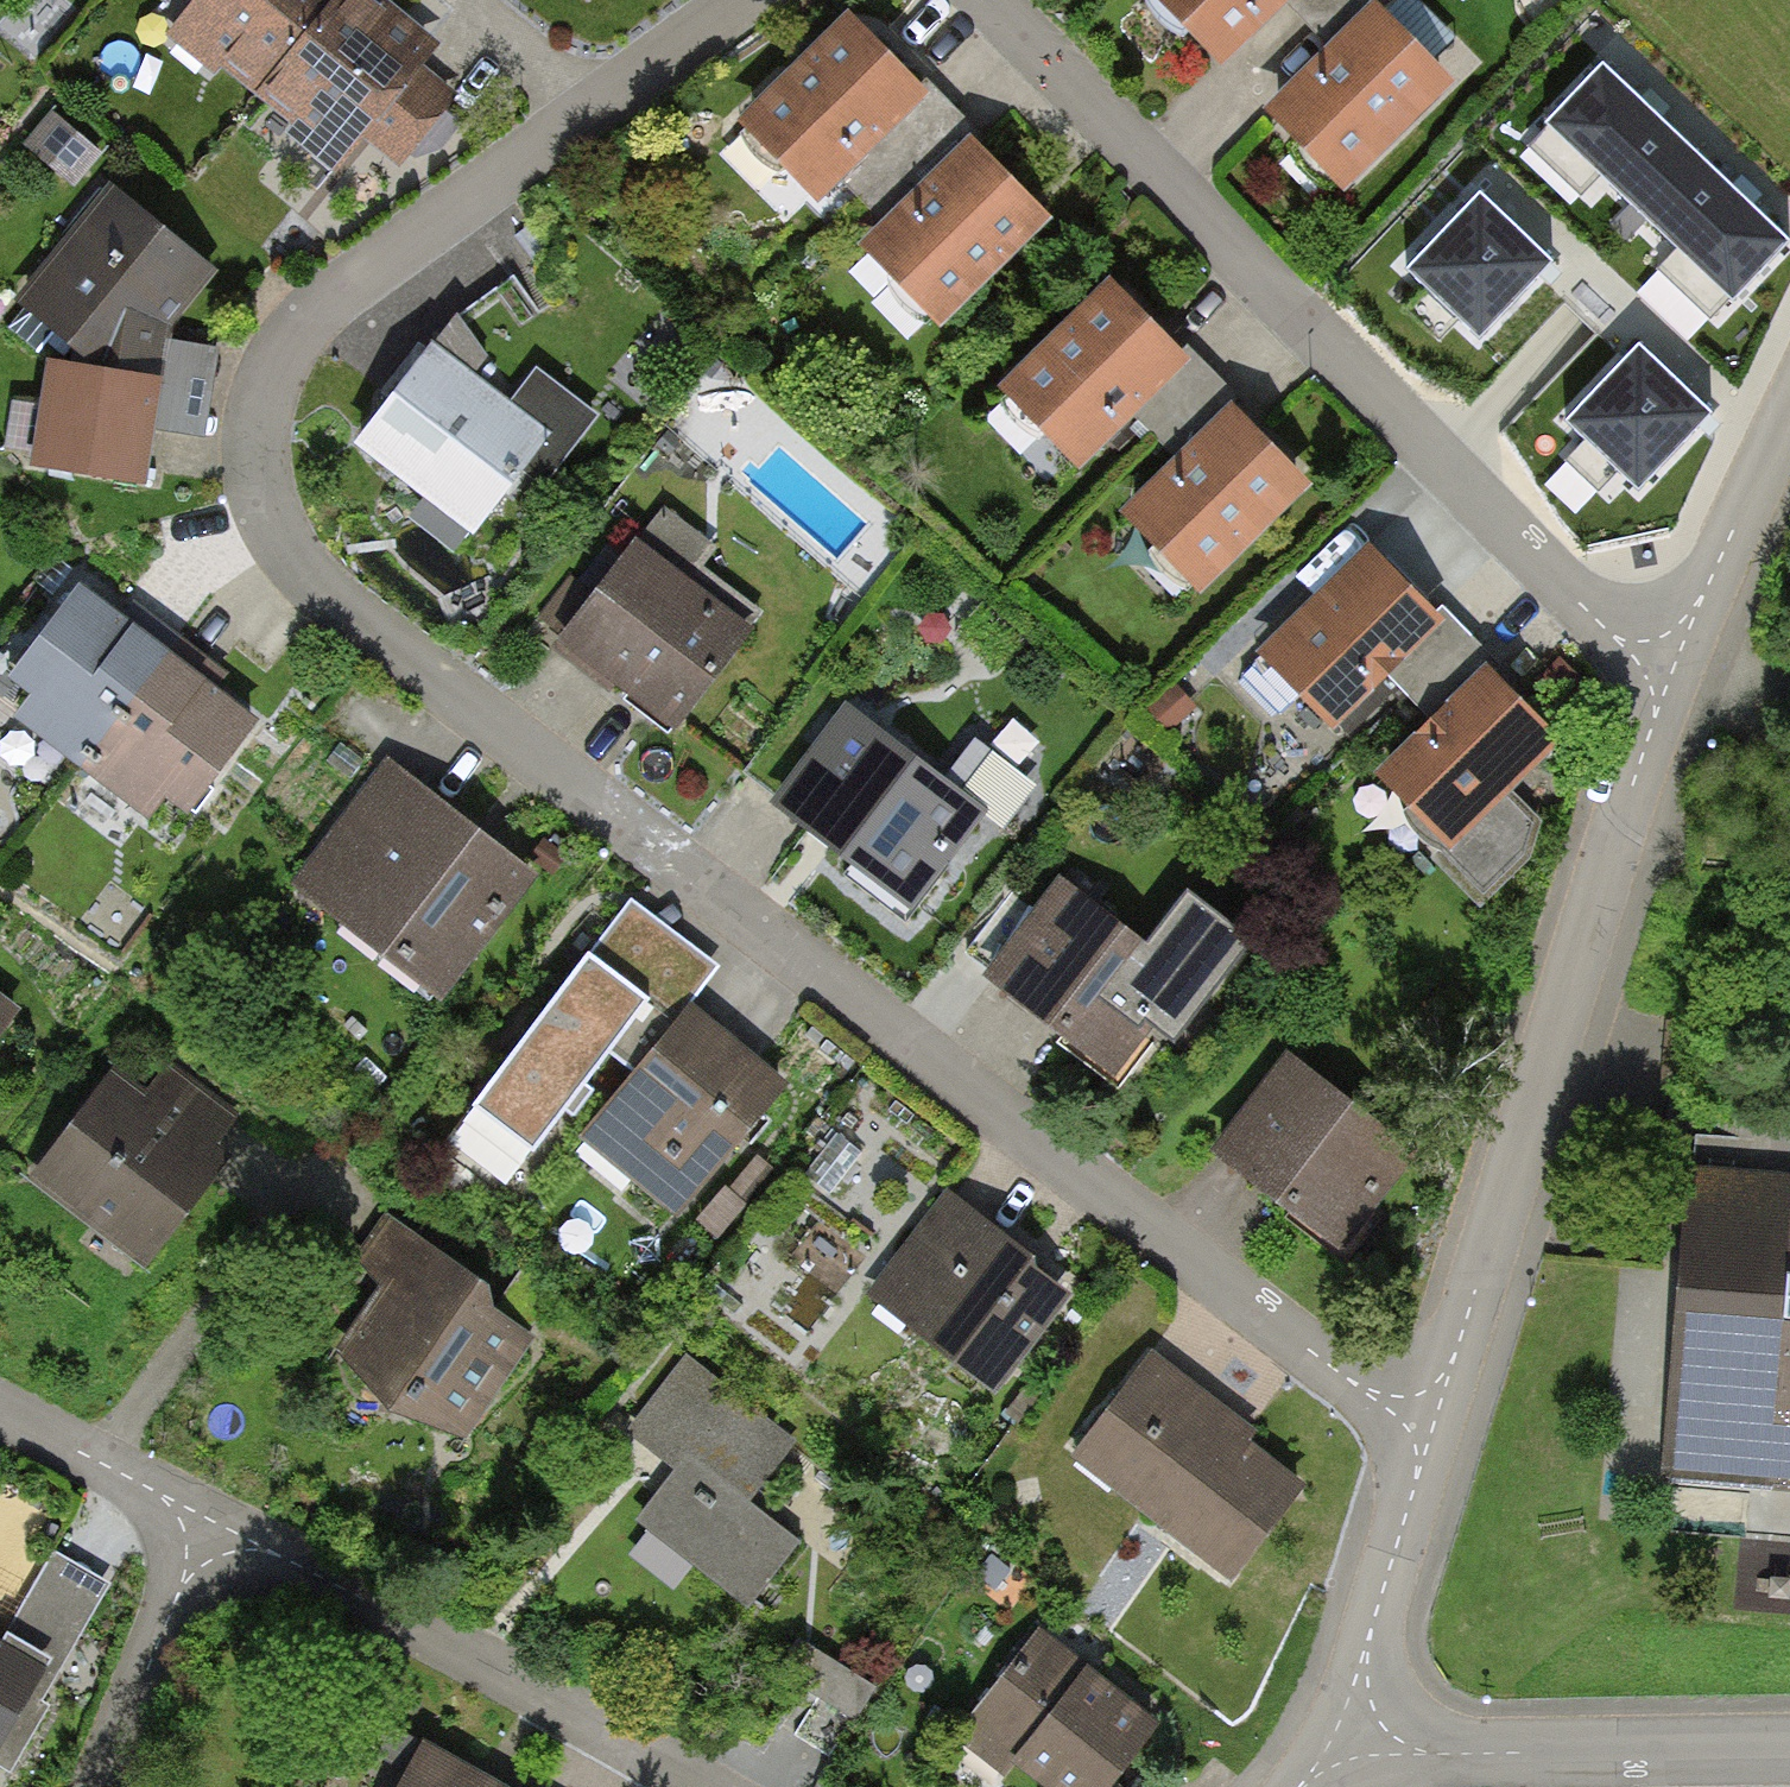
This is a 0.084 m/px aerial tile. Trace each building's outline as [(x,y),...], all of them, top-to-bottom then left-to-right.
[(160,43),(247,111),(330,0),(178,0),(160,43)] [(331,174),(359,147),(400,188),(466,100),(427,70),(448,42),(393,0),(330,0),(247,111),(331,174)] [(1210,80),(1289,0),(1129,0),(1210,80)] [(1363,9),(1253,116),(1336,202),(1446,95),(1363,9)] [(833,19),(723,122),(805,210),(916,106),(833,19)] [(1602,62),(1545,122),(1639,211),(1696,151),(1602,62)] [(1045,232),(963,149),(854,255),(936,338),(1045,232)] [(1696,151),(1639,211),(1733,300),(1789,239),(1696,151)] [(1480,189),(1407,264),(1480,334),(1553,259),(1480,189)] [(204,271),(110,194),(34,290),(129,365),(204,271)] [(1098,283),(985,391),(1066,476),(1179,367),(1098,283)] [(1638,340),(1565,415),(1637,485),(1710,410),(1638,340)] [(418,348),(341,449),(464,543),(541,442),(418,348)] [(156,382),(55,365),(39,459),(140,475),(156,382)] [(1305,495),(1222,408),(1103,522),(1186,609),(1305,495)] [(542,649),(665,743),(750,631),(627,538),(542,649)] [(1361,551),(1244,669),(1324,747),(1440,629),(1361,551)] [(67,582),(0,668),(0,716),(73,773),(164,657),(67,582)] [(164,657),(73,773),(159,839),(249,723),(164,657)] [(1556,752),(1475,672),(1363,784),(1445,864),(1556,752)] [(757,806),(901,925),(981,828),(837,710),(757,806)] [(432,1013),(534,881),(380,763),(278,895),(432,1013)] [(978,986),(1099,1083),(1175,989),(1055,891),(978,986)] [(636,1071),(678,1020),(589,951),(483,1089),(544,1136),(566,1107),(575,1113),(593,1088),(585,1081),(609,1051),(636,1071)] [(0,1003),(0,1046),(21,1019),(0,1003)] [(636,1071),(584,1134),(678,1210),(779,1087),(685,1011),(678,1020),(636,1071)] [(1277,1064),(1199,1158),(1330,1265),(1408,1171),(1277,1064)] [(103,1072),(22,1180),(134,1264),(239,1124),(164,1067),(140,1099),(103,1072)] [(1695,1139),(1669,1466),(1789,1476),(1789,1187),(1750,1184),(1753,1144),(1695,1139)] [(1071,1305),(946,1199),(860,1300),(986,1406),(1071,1305)] [(460,1454),(543,1348),(392,1230),(357,1275),(385,1297),(337,1358),(460,1454)] [(1309,1502),(1151,1363),(1062,1464),(1220,1603),(1309,1502)] [(743,1513),(792,1452),(685,1364),(623,1440),(673,1481),(629,1534),(744,1627),(800,1559),(743,1513)] [(56,1540),(16,1615),(76,1646),(116,1571),(56,1540)] [(39,1654),(0,1630),(0,1718),(39,1654)] [(951,1741),(1006,1786),(1107,1786),(1147,1739),(1033,1643),(951,1741)] [(416,1745),(393,1786),(494,1786),(416,1745)]
